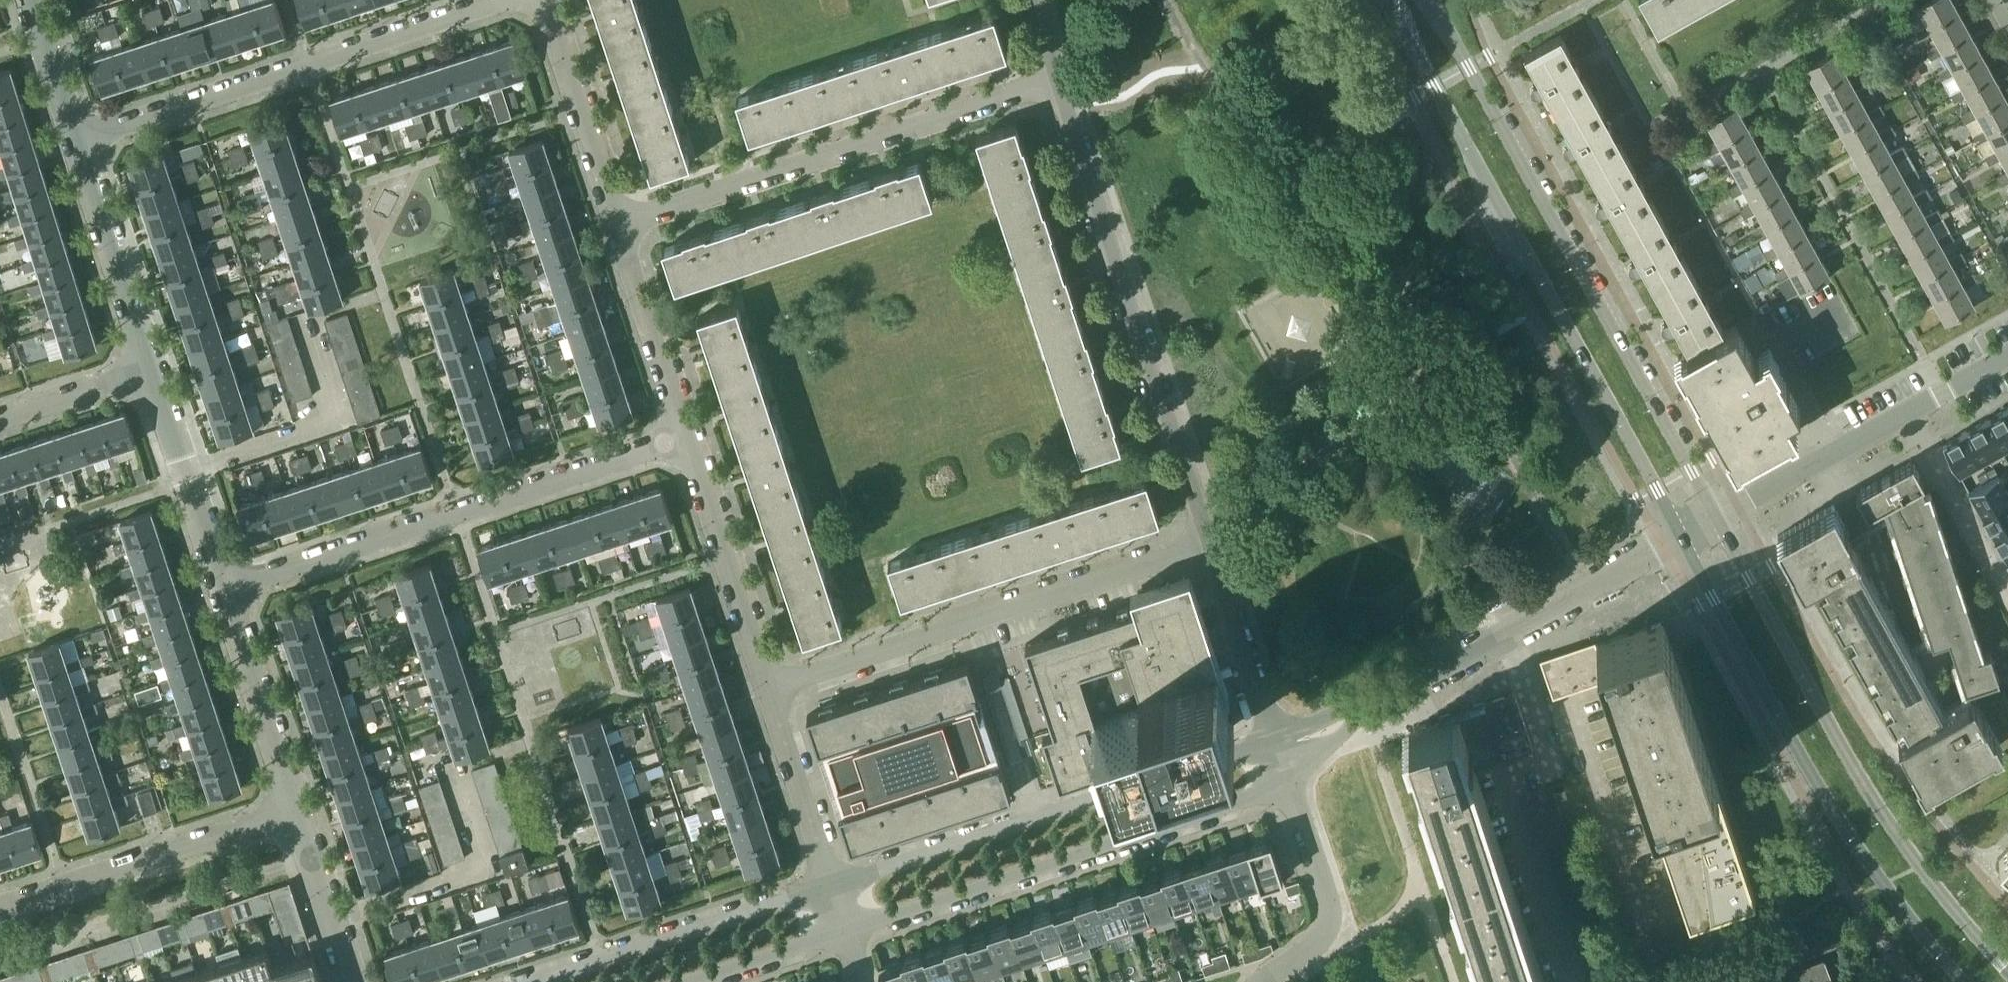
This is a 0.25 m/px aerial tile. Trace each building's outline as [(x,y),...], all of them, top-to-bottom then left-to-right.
[(199,0),(189,0),(193,10),(201,7),(199,0)] [(252,6),(264,40),(287,32),(277,0),(270,0),(252,6)] [(330,18),(324,0),(298,0),(307,25),(330,18)] [(330,18),(353,10),(350,0),(324,0),(330,18)] [(353,10),(376,3),(375,0),(350,0),(353,10)] [(611,47),(649,34),(639,4),(645,2),(644,0),(595,0),(611,47)] [(1710,0),(1641,0),(1657,29),(1710,0)] [(1917,33),(1958,10),(1952,0),(1926,0),(1918,4),(1928,22),(1915,29),(1917,33)] [(165,20),(161,6),(152,9),(156,22),(165,20)] [(252,6),(230,13),(241,47),(264,40),(252,6)] [(156,22),(152,9),(143,12),(148,25),(156,22)] [(1927,51),(1929,54),(1969,31),(1958,10),(1917,33),(1920,38),(1933,31),(1940,44),(1927,51)] [(230,13),(207,21),(218,55),(241,47),(230,13)] [(944,74),(1008,53),(996,14),(965,24),(963,18),(958,20),(960,26),(931,35),(944,74)] [(1891,18),(1877,26),(1882,35),(1896,27),(1891,18)] [(119,34),(115,21),(106,24),(110,37),(119,34)] [(207,21),(184,28),(195,62),(218,55),(207,21)] [(110,37),(106,24),(97,26),(101,40),(110,37)] [(172,70),(195,62),(184,28),(161,36),(172,70)] [(1875,29),(1874,29),(1862,36),(1866,43),(1878,36),(1879,36),(1875,29)] [(1939,71),(1941,74),(1981,52),(1969,31),(1929,54),(1932,59),(1944,52),(1951,64),(1939,71)] [(649,34),(611,47),(632,111),(670,99),(660,69),(666,67),(664,62),(658,64),(649,34)] [(1543,88),(1557,113),(1592,93),(1577,66),(1592,58),(1588,51),(1574,60),(1559,34),(1523,54),(1537,78),(1533,80),(1539,91),(1543,88)] [(895,47),(866,56),(879,95),(944,74),(931,35),(900,45),(898,39),(893,41),(895,47)] [(161,36),(138,43),(150,77),(172,70),(161,36)] [(516,40),(492,48),(503,82),(527,74),(516,40)] [(127,85),(150,77),(138,43),(116,51),(127,85)] [(492,85),(503,82),(492,48),(469,56),(480,89),(492,85)] [(103,92),(127,85),(116,51),(92,59),(103,92)] [(1806,66),(1818,88),(1859,65),(1857,61),(1844,68),(1834,51),(1806,66)] [(1950,93),(1952,95),(1993,73),(1981,52),(1941,74),(1944,80),(1956,73),(1963,86),(1950,93)] [(469,56),(447,63),(458,97),(480,89),(469,56)] [(831,68),(801,77),(815,116),(879,95),(866,56),(836,66),(834,60),(829,62),(831,68)] [(435,104),(458,97),(447,63),(424,70),(435,104)] [(1818,88),(1829,109),(1871,86),(1869,84),(1856,91),(1848,76),(1861,69),(1859,65),(1818,88)] [(1911,65),(1904,69),(1910,82),(1918,78),(1911,65)] [(0,73),(0,99),(19,93),(12,69),(0,73)] [(424,70),(401,78),(412,112),(435,104),(424,70)] [(1962,113),(1963,117),(2004,94),(1993,73),(1952,95),(1955,101),(1967,94),(1974,106),(1962,113)] [(737,98),(737,99),(750,137),(815,116),(801,77),(772,87),(770,81),(765,83),(767,89),(737,98)] [(389,119),(412,112),(401,78),(378,86),(389,119)] [(378,86),(355,93),(366,126),(389,119),(378,86)] [(1829,109),(1841,129),(1882,107),(1881,104),(1868,111),(1861,98),(1873,91),(1871,86),(1829,109)] [(519,103),(514,89),(506,92),(510,106),(519,103)] [(26,116),(19,93),(0,99),(0,124),(26,116)] [(358,129),(366,126),(355,93),(331,101),(342,134),(358,129)] [(1607,119),(1592,93),(1557,113),(1570,137),(1566,140),(1572,150),(1576,147),(1590,172),(1626,152),(1610,125),(1624,117),(1621,111),(1607,119)] [(1975,137),(2007,119),(2007,101),(2004,94),(1963,117),(1966,122),(1979,115),(1986,128),(1974,135),(1975,137)] [(679,128),(670,99),(632,111),(653,176),(691,163),(681,133),(687,131),(685,126),(679,128)] [(469,104),(460,107),(465,121),(474,118),(469,104)] [(1706,146),(1708,149),(1748,127),(1737,106),(1709,122),(1718,139),(1706,146)] [(456,124),(465,121),(460,107),(451,109),(456,124)] [(1841,129),(1853,150),(1894,128),(1892,125),(1879,133),(1872,119),(1885,112),(1882,107),(1841,129)] [(0,124),(0,140),(1,144),(0,145),(0,149),(34,139),(26,116),(0,124)] [(250,127),(258,151),(291,140),(284,117),(250,127)] [(423,118),(414,121),(419,136),(428,133),(423,118)] [(1987,158),(2007,147),(2007,119),(1975,137),(1978,142),(1990,136),(1998,149),(1985,155),(1987,158)] [(410,139),(419,136),(414,121),(405,124),(410,139)] [(976,135),(997,200),(1036,187),(1015,122),(976,135)] [(366,126),(358,129),(361,139),(369,137),(366,126)] [(1760,148),(1748,127),(1708,149),(1710,154),(1723,148),(1730,161),(1718,167),(1719,170),(1760,148)] [(1853,150),(1864,171),(1905,149),(1903,146),(1891,153),(1884,141),(1897,134),(1894,128),(1853,150)] [(384,157),(377,134),(369,137),(376,159),(384,157)] [(1682,135),(1666,144),(1671,152),(1687,144),(1682,135)] [(368,162),(376,159),(369,137),(361,139),(368,162)] [(0,149),(0,155),(5,154),(9,168),(0,171),(0,174),(41,161),(34,139),(0,149)] [(265,174),(299,163),(291,140),(258,151),(265,174)] [(510,151),(518,174),(552,163),(544,140),(510,151)] [(201,143),(191,146),(195,156),(205,153),(201,143)] [(246,153),(243,143),(227,148),(230,158),(246,153)] [(1952,143),(1945,147),(1949,154),(1956,150),(1952,143)] [(1987,158),(1990,164),(2002,157),(2007,168),(2007,147),(1987,158)] [(1729,188),(1731,191),(1771,169),(1760,148),(1719,170),(1722,176),(1735,169),(1741,181),(1729,188)] [(1864,171),(1876,192),(1917,170),(1915,167),(1903,175),(1895,161),(1908,154),(1905,149),(1864,171)] [(1609,206),(1623,231),(1659,211),(1644,184),(1657,176),(1654,170),(1640,177),(1626,152),(1590,172),(1603,196),(1599,199),(1604,209),(1609,206)] [(246,153),(230,158),(233,167),(249,162),(246,153)] [(131,166),(139,189),(171,179),(164,155),(131,166)] [(180,165),(183,173),(198,168),(195,160),(180,165)] [(919,160),(855,182),(868,221),(932,200),(919,160)] [(3,198),(48,184),(41,161),(0,174),(0,181),(12,177),(16,190),(2,195),(3,198)] [(273,197),(307,186),(299,163),(265,174),(269,187),(272,195),(273,197)] [(559,186),(552,163),(518,174),(525,197),(559,186)] [(201,177),(198,168),(183,173),(186,182),(201,177)] [(492,181),(506,176),(503,168),(489,172),(492,181)] [(1783,190),(1771,169),(1731,191),(1734,197),(1746,190),(1753,202),(1740,209),(1742,212),(1783,190)] [(1876,192),(1887,213),(1928,191),(1927,188),(1914,195),(1906,182),(1919,174),(1917,170),(1876,192)] [(1999,179),(2007,174),(2007,171),(1997,177),(1999,179)] [(1999,179),(2001,184),(2007,181),(2007,174),(1999,179)] [(506,176),(492,181),(494,189),(509,185),(506,176)] [(139,189),(147,212),(179,202),(171,179),(139,189)] [(855,182),(791,203),(804,242),(868,221),(855,182)] [(48,184),(3,198),(5,204),(19,199),(23,214),(9,218),(10,221),(55,207),(48,184)] [(280,220),(314,208),(307,186),(273,197),(280,220)] [(567,209),(559,186),(525,197),(533,220),(567,209)] [(269,187),(260,189),(263,199),(272,195),(269,187)] [(1057,252),(1036,187),(997,200),(1018,264),(1057,252)] [(1964,200),(1958,187),(1949,192),(1956,204),(1964,200)] [(247,203),(263,199),(260,189),(244,194),(247,203)] [(1752,230),(1754,233),(1794,210),(1783,190),(1742,212),(1745,218),(1758,211),(1764,223),(1752,230)] [(1887,213),(1899,234),(1940,212),(1938,209),(1926,216),(1918,203),(1931,196),(1928,191),(1887,213)] [(263,199),(247,203),(249,213),(266,208),(263,199)] [(147,212),(154,235),(186,224),(179,202),(147,212)] [(804,242),(791,203),(726,225),(740,264),(804,242)] [(212,214),(209,205),(195,210),(198,219),(212,214)] [(55,207),(10,221),(11,225),(12,228),(26,223),(31,237),(16,241),(17,244),(62,230),(55,207)] [(322,231),(314,208),(280,220),(288,242),(322,231)] [(574,232),(567,209),(533,220),(540,243),(574,232)] [(1769,232),(1776,244),(1764,251),(1765,254),(1806,231),(1794,210),(1754,233),(1757,239),(1769,232)] [(1673,237),(1659,211),(1623,231),(1636,255),(1631,258),(1637,268),(1642,265),(1656,291),(1691,270),(1677,243),(1690,236),(1686,230),(1673,237)] [(1899,234),(1910,255),(1952,233),(1950,230),(1937,237),(1930,224),(1943,217),(1940,212),(1899,234)] [(506,227),(520,222),(518,213),(504,218),(506,227)] [(212,214),(198,219),(200,227),(215,223),(212,214)] [(504,218),(487,223),(490,232),(506,227),(504,218)] [(520,222),(506,227),(509,235),(523,231),(520,222)] [(154,235),(162,258),(194,247),(186,224),(154,235)] [(676,285),(740,264),(726,225),(662,246),(676,285)] [(62,230),(17,244),(19,251),(34,246),(38,260),(24,265),(25,267),(69,253),(62,230)] [(329,254),(322,231),(288,242),(296,265),(329,254)] [(1736,231),(1726,236),(1730,244),(1740,238),(1736,231)] [(1775,272),(1777,274),(1817,252),(1806,231),(1765,254),(1769,260),(1781,253),(1788,265),(1775,272)] [(582,254),(574,232),(540,243),(548,265),(582,254)] [(276,243),(273,233),(257,238),(260,247),(276,243)] [(1910,255),(1922,276),(1963,254),(1962,251),(1949,258),(1942,245),(1955,238),(1952,233),(1910,255)] [(1998,242),(2005,238),(2002,233),(1995,237),(1998,242)] [(276,243),(260,247),(263,257),(279,252),(276,243)] [(169,281),(201,270),(194,247),(162,258),(169,281)] [(1746,250),(1732,257),(1739,270),(1753,263),(1746,250)] [(227,259),(225,251),(209,256),(212,264),(227,259)] [(1078,316),(1057,252),(1018,264),(1039,329),(1078,316)] [(1829,274),(1817,252),(1777,274),(1777,276),(1780,281),(1792,274),(1801,290),(1829,274)] [(69,253),(25,267),(27,274),(41,269),(45,283),(31,288),(32,290),(76,276),(69,253)] [(296,265),(303,288),(337,277),(329,254),(296,265)] [(548,265),(555,288),(589,277),(582,254),(548,265)] [(1922,276),(1934,297),(1975,275),(1973,272),(1960,279),(1953,266),(1966,259),(1963,254),(1922,276)] [(227,259),(212,264),(215,273),(230,268),(227,259)] [(522,272),(535,267),(532,259),(519,263),(522,272)] [(1772,266),(1757,274),(1760,278),(1762,282),(1763,284),(1777,276),(1777,274),(1775,272),(1772,266)] [(538,276),(535,267),(522,272),(525,280),(538,276)] [(169,281),(177,303),(209,293),(201,270),(169,281)] [(455,270),(423,280),(430,304),(463,293),(455,270)] [(1691,270),(1656,291),(1669,314),(1664,317),(1669,327),(1674,325),(1688,350),(1724,330),(1709,302),(1723,295),(1720,289),(1706,296),(1691,270)] [(1757,273),(1746,279),(1752,290),(1763,284),(1762,282),(1760,278),(1757,274),(1757,273)] [(487,283),(485,274),(470,279),(473,287),(487,283)] [(1975,275),(1934,297),(1946,320),(1974,304),(1965,287),(1978,280),(1975,275)] [(76,276),(32,290),(34,297),(49,292),(53,306),(38,311),(39,313),(84,299),(76,276)] [(345,300),(337,277),(303,288),(311,311),(345,300)] [(596,300),(589,277),(555,288),(563,311),(596,300)] [(277,294),(291,290),(288,281),(274,286),(277,294)] [(490,291),(487,283),(473,287),(476,296),(490,291)] [(291,290),(277,294),(279,303),(293,298),(291,290)] [(177,303),(184,326),(216,316),(209,293),(177,303)] [(470,316),(463,293),(430,304),(438,326),(470,316)] [(227,310),(242,305),(239,297),(224,302),(227,310)] [(269,298),(259,301),(263,313),(273,309),(269,298)] [(45,334),(46,336),(91,322),(84,299),(39,313),(41,320),(56,315),(60,329),(45,334)] [(604,323),(596,300),(563,311),(570,334),(604,323)] [(1768,302),(1761,305),(1764,311),(1771,307),(1768,302)] [(699,316),(720,381),(759,368),(738,303),(699,316)] [(242,305),(227,310),(230,319),(245,314),(242,305)] [(535,310),(538,318),(551,314),(548,305),(535,310)] [(273,309),(263,313),(268,326),(281,321),(276,308),(273,309)] [(535,310),(519,315),(522,324),(538,318),(535,310)] [(327,321),(330,332),(353,324),(349,314),(327,321)] [(553,323),(551,314),(538,318),(541,327),(553,323)] [(184,326),(192,349),(224,338),(216,316),(184,326)] [(478,339),(470,316),(438,326),(445,349),(478,339)] [(1100,381),(1078,316),(1039,329),(1061,393),(1100,381)] [(268,326),(271,335),(292,328),(289,318),(281,321),(268,326)] [(503,329),(500,319),(485,324),(488,333),(503,329)] [(91,322),(46,336),(48,342),(63,338),(68,356),(98,346),(91,322)] [(611,345),(604,323),(570,334),(578,356),(611,345)] [(333,342),(356,335),(353,324),(330,332),(333,342)] [(1736,464),(1795,431),(1786,416),(1800,408),(1778,368),(1780,367),(1769,349),(1762,353),(1763,355),(1755,359),(1735,324),(1689,350),(1688,350),(1677,357),(1706,409),(1727,447),(1736,464)] [(274,345),(296,338),(292,328),(271,335),(274,345)] [(503,329),(488,333),(491,343),(506,338),(503,329)] [(333,342),(337,352),(360,345),(356,335),(333,342)] [(192,349),(199,372),(231,361),(224,338),(192,349)] [(274,345),(277,355),(299,348),(296,338),(274,345)] [(485,362),(478,339),(445,349),(452,372),(485,362)] [(242,356),(257,351),(254,343),(239,347),(242,356)] [(340,363),(363,355),(360,345),(337,352),(340,363)] [(619,368),(611,345),(578,356),(585,379),(619,368)] [(281,364),(302,357),(299,348),(277,355),(281,364)] [(548,354),(551,363),(566,359),(563,350),(548,354)] [(257,351),(242,356),(245,365),(260,360),(257,351)] [(340,363),(343,373),(366,365),(363,355),(340,363)] [(281,364),(284,374),(305,367),(302,357),(281,364)] [(566,359),(551,363),(554,372),(569,368),(566,359)] [(199,372),(207,395),(239,384),(231,361),(199,372)] [(485,362),(452,372),(460,395),(492,384),(485,362)] [(347,383),(370,376),(366,365),(343,373),(347,383)] [(502,379),(517,374),(514,365),(499,370),(502,379)] [(287,384),(308,377),(305,367),(284,374),(287,384)] [(626,391),(619,368),(585,379),(592,402),(626,391)] [(780,432),(759,368),(720,381),(741,445),(780,432)] [(517,374),(502,379),(505,388),(520,383),(517,374)] [(347,383),(350,394),(373,386),(370,376),(347,383)] [(287,384),(290,394),(312,386),(308,377),(287,384)] [(1121,445),(1100,381),(1061,393),(1082,458),(1121,445)] [(207,395),(214,417),(246,407),(239,384),(207,395)] [(500,407),(492,384),(460,395),(467,418),(500,407)] [(315,396),(312,386),(290,394),(294,403),(315,396)] [(354,404),(377,396),(373,386),(350,394),(354,404)] [(257,401),(272,396),(270,388),(254,393),(257,401)] [(634,414),(626,391),(592,402),(600,425),(634,414)] [(565,409),(580,404),(577,395),(563,400),(565,409)] [(272,396),(257,401),(260,410),(275,405),(272,396)] [(354,404),(357,414),(380,407),(377,396),(354,404)] [(580,404),(565,409),(568,417),(583,412),(580,404)] [(254,430),(246,407),(214,417),(222,441),(254,430)] [(384,417),(383,414),(380,407),(357,414),(360,424),(384,417)] [(507,430),(500,407),(467,418),(474,440),(507,430)] [(2007,446),(2007,411),(2006,407),(1985,419),(2002,449),(2007,446)] [(517,424),(532,419),(530,410),(514,415),(517,424)] [(125,411),(102,418),(116,463),(121,462),(116,448),(135,441),(125,411)] [(79,426),(94,471),(98,469),(94,455),(107,451),(112,465),(116,463),(102,418),(79,426)] [(535,428),(532,419),(517,424),(520,433),(535,428)] [(1985,419),(1964,431),(1981,461),(2002,449),(1985,419)] [(404,439),(399,424),(390,426),(395,441),(404,439)] [(79,426),(56,433),(71,478),(76,476),(71,462),(85,458),(89,472),(94,471),(79,426)] [(395,441),(390,426),(381,429),(386,444),(395,441)] [(507,430),(474,440),(482,464),(515,454),(507,430)] [(1959,473),(1981,461),(1964,431),(1942,443),(1959,473)] [(780,432),(741,445),(762,510),(802,497),(780,432)] [(71,478),(56,433),(34,441),(48,485),(53,483),(49,470),(62,465),(67,479),(71,478)] [(358,454),(353,439),(344,441),(349,457),(358,454)] [(48,485),(34,441),(11,448),(25,492),(30,491),(26,477),(39,473),(44,486),(48,485)] [(349,457),(344,441),(336,444),(341,459),(349,457)] [(434,480),(423,446),(399,454),(411,487),(434,480)] [(11,448),(0,452),(0,491),(3,500),(8,498),(3,485),(17,480),(21,494),(25,492),(11,448)] [(307,454),(299,456),(303,471),(312,468),(307,454)] [(411,487),(399,454),(377,461),(388,495),(411,487)] [(295,474),(303,471),(299,456),(290,459),(295,474)] [(388,495),(377,461),(354,469),(365,503),(388,495)] [(1912,461),(1856,492),(1862,502),(1868,513),(1887,502),(1888,504),(1933,642),(1949,637),(1966,688),(1999,677),(1990,650),(1984,653),(1930,489),(1925,490),(1922,483),(1924,482),(1912,461)] [(139,482),(148,479),(142,465),(134,468),(139,482)] [(266,483),(262,469),(253,471),(258,486),(266,483)] [(365,503),(354,469),(331,476),(342,510),(365,503)] [(258,486),(253,471),(245,474),(249,489),(258,486)] [(1998,473),(1968,490),(1980,512),(2007,497),(2007,491),(1998,473)] [(342,510),(331,476),(308,484),(319,518),(342,510)] [(1095,538),(1160,517),(1147,478),(1082,499),(1095,538)] [(285,491),(296,525),(319,518),(308,484),(285,491)] [(673,519),(662,486),(639,493),(650,527),(658,524),(673,519)] [(285,491),(262,499),(274,533),(296,525),(285,491)] [(649,527),(650,527),(639,493),(616,501),(627,534),(649,527)] [(823,561),(802,497),(762,510),(783,574),(823,561)] [(1980,512),(1992,533),(2007,524),(2007,497),(1980,512)] [(35,514),(30,499),(18,503),(23,518),(35,514)] [(251,540),(274,533),(262,499),(239,507),(251,540)] [(1030,559),(1095,538),(1082,499),(1017,520),(1030,559)] [(616,501),(593,509),(604,542),(627,534),(616,501)] [(1910,759),(1925,786),(2000,744),(1986,717),(1985,717),(1973,695),(1942,713),(1855,556),(1860,553),(1848,531),(1840,515),(1834,504),(1777,536),(1791,562),(1804,584),(1813,579),(1900,736),(1898,737),(1910,759)] [(160,533),(152,509),(121,520),(127,538),(114,542),(114,544),(128,539),(130,543),(160,533)] [(571,516),(582,549),(604,542),(593,509),(571,516)] [(548,524),(559,557),(582,549),(571,516),(548,524)] [(1017,520),(953,541),(965,580),(1030,559),(1017,520)] [(525,532),(536,565),(559,557),(548,524),(525,532)] [(650,527),(649,527),(653,539),(662,536),(658,524),(650,527)] [(1992,533),(2004,554),(2007,551),(2007,524),(1992,533)] [(80,543),(94,539),(91,530),(77,535),(80,543)] [(525,532),(502,539),(513,572),(536,565),(525,532)] [(137,566),(168,556),(160,533),(130,543),(128,539),(114,544),(117,551),(130,547),(135,560),(121,565),(122,566),(136,562),(137,566)] [(662,536),(653,539),(658,554),(667,551),(662,536)] [(513,572),(502,539),(479,547),(490,580),(513,572)] [(649,557),(658,554),(653,539),(644,542),(649,557)] [(901,600),(965,580),(953,541),(889,562),(901,600)] [(617,551),(608,555),(613,569),(622,566),(617,551)] [(604,572),(613,569),(608,555),(599,558),(604,572)] [(145,589),(175,578),(168,556),(137,566),(136,562),(122,566),(122,567),(109,571),(111,578),(138,569),(142,582),(128,587),(129,589),(143,584),(145,589)] [(844,626),(823,561),(783,574),(804,639),(844,626)] [(398,574),(405,598),(438,587),(431,563),(398,574)] [(572,566),(563,569),(568,584),(577,581),(572,566)] [(558,587),(568,584),(563,569),(553,572),(558,587)] [(1135,606),(1043,634),(1025,640),(1054,728),(1043,732),(1059,783),(1113,765),(1116,774),(1117,774),(1118,776),(1148,766),(1147,764),(1178,754),(1175,745),(1204,735),(1205,740),(1235,730),(1233,726),(1235,725),(1230,711),(1225,696),(1230,694),(1219,660),(1190,573),(1130,591),(1135,606)] [(152,611),(183,601),(175,578),(145,589),(143,584),(129,589),(131,595),(145,591),(149,605),(129,612),(130,614),(151,607),(152,611)] [(531,596),(526,581),(517,584),(522,599),(531,596)] [(522,599),(517,584),(508,588),(514,602),(522,599)] [(698,610),(690,586),(657,597),(664,621),(698,610)] [(446,609),(438,587),(405,598),(413,620),(446,609)] [(378,606),(393,601),(391,592),(375,597),(378,606)] [(160,634),(190,624),(183,601),(152,611),(151,607),(130,614),(132,621),(152,614),(157,628),(144,632),(144,635),(158,630),(160,634)] [(393,601),(378,606),(380,615),(396,610),(393,601)] [(278,614),(286,637),(319,627),(312,603),(278,614)] [(108,608),(111,620),(123,616),(119,604),(108,608)] [(331,622),(345,617),(342,608),(328,613),(331,622)] [(453,632),(446,609),(413,620),(420,643),(453,632)] [(664,621),(672,644),(705,633),(698,610),(664,621)] [(639,629),(654,624),(651,615),(636,620),(639,629)] [(345,617),(331,622),(334,631),(348,626),(345,617)] [(1589,646),(1540,662),(1551,698),(1601,681),(1606,679),(1649,808),(1686,921),(1752,899),(1715,786),(1661,623),(1596,644),(1589,646)] [(167,657),(198,647),(190,624),(160,634),(158,630),(144,635),(147,642),(160,637),(164,650),(151,655),(152,657),(166,653),(167,657)] [(656,632),(654,624),(639,629),(642,637),(656,632)] [(103,627),(89,631),(92,640),(106,635),(103,627)] [(327,649),(319,627),(286,637),(294,660),(327,649)] [(461,655),(453,632),(420,643),(428,666),(461,655)] [(705,633),(672,644),(679,666),(713,656),(705,633)] [(391,643),(394,652),(408,647),(405,638),(391,643)] [(30,650),(38,673),(68,663),(82,657),(80,653),(66,658),(60,640),(30,650)] [(175,680),(205,669),(198,647),(167,657),(166,653),(152,657),(152,658),(145,660),(147,666),(167,659),(172,673),(158,678),(159,681),(160,681),(159,680),(173,676),(175,680)] [(411,656),(408,647),(394,652),(396,660),(411,656)] [(334,672),(327,649),(294,660),(301,683),(334,672)] [(92,650),(80,653),(82,657),(83,662),(94,658),(92,650)] [(345,668),(360,663),(357,654),(343,659),(345,668)] [(468,677),(461,655),(428,666),(435,688),(468,677)] [(679,666),(687,689),(720,678),(713,656),(679,666)] [(38,673),(45,696),(76,686),(74,682),(88,677),(88,675),(74,680),(69,667),(83,662),(82,657),(68,663),(38,673)] [(654,675),(668,670),(666,661),(651,666),(654,675)] [(968,662),(932,673),(943,708),(979,696),(968,662)] [(360,663),(345,668),(348,677),(363,672),(360,663)] [(182,702),(213,692),(205,669),(175,680),(173,676),(159,680),(160,681),(159,681),(162,687),(175,683),(179,696),(166,700),(167,703),(181,698),(182,702)] [(671,678),(668,670),(654,675),(657,683),(671,678)] [(308,706),(341,695),(334,672),(301,683),(308,706)] [(1002,683),(998,672),(983,677),(987,688),(1002,683)] [(908,720),(943,708),(932,673),(897,685),(908,720)] [(45,696),(53,719),(83,709),(82,705),(96,700),(95,698),(81,703),(77,689),(91,685),(88,677),(74,682),(76,686),(45,696)] [(476,700),(468,677),(435,688),(442,711),(476,700)] [(687,689),(695,712),(728,701),(720,678),(687,689)] [(136,689),(140,702),(163,695),(159,682),(136,689)] [(406,689),(409,697),(423,693),(421,684),(406,689)] [(897,685),(861,697),(872,731),(908,720),(897,685)] [(1514,690),(1483,700),(1503,758),(1533,748),(1514,690)] [(190,725),(220,715),(213,692),(182,702),(181,698),(167,703),(169,709),(182,705),(187,718),(173,723),(174,726),(189,721),(190,725)] [(426,701),(423,693),(409,697),(412,706),(426,701)] [(308,706),(316,728),(349,718),(341,695),(308,706)] [(383,696),(372,700),(374,709),(386,705),(383,696)] [(1000,760),(979,696),(943,708),(908,720),(872,731),(837,743),(819,749),(839,813),(858,807),(893,795),(929,784),(964,772),(1000,760)] [(837,743),(872,731),(861,697),(825,708),(837,743)] [(83,709),(53,719),(61,742),(91,732),(90,727),(103,723),(103,721),(89,726),(84,712),(98,707),(96,700),(82,705),(83,709)] [(358,704),(361,713),(374,709),(372,700),(358,704)] [(483,723),(476,700),(442,711),(450,734),(483,723)] [(1503,758),(1483,700),(1454,710),(1439,715),(1441,723),(1409,734),(1490,981),(1539,981),(1469,768),(1486,763),(1503,758)] [(728,701),(695,712),(702,735),(735,724),(728,701)] [(670,720),(683,715),(680,707),(667,711),(670,720)] [(825,708),(822,709),(807,714),(819,749),(837,743),(825,708)] [(377,717),(374,709),(361,713),(363,721),(377,717)] [(197,748),(228,738),(220,715),(190,725),(189,721),(174,726),(176,731),(189,727),(194,742),(181,746),(182,749),(196,744),(197,748)] [(683,715),(670,720),(673,728),(686,724),(683,715)] [(577,751),(610,740),(602,716),(569,727),(577,751)] [(356,740),(349,718),(316,728),(323,751),(356,740)] [(620,735),(634,731),(631,722),(617,726),(620,735)] [(61,742),(68,765),(99,754),(97,750),(111,746),(110,743),(96,748),(92,734),(106,729),(103,723),(90,727),(91,732),(61,742)] [(491,746),(483,723),(450,734),(458,757),(491,746)] [(702,735),(710,758),(743,747),(735,724),(702,735)] [(423,743),(437,738),(434,729),(420,734),(423,743)] [(636,740),(634,731),(620,735),(623,744),(636,740)] [(155,732),(146,735),(149,745),(158,742),(155,732)] [(205,771),(235,761),(228,738),(197,748),(196,744),(182,749),(184,755),(197,750),(202,764),(188,769),(189,772),(204,767),(205,771)] [(440,747),(437,738),(423,743),(426,752),(440,747)] [(360,753),(356,740),(323,751),(331,774),(364,763),(363,762),(360,753)] [(617,763),(610,740),(577,751),(584,774),(617,763)] [(375,758),(389,753),(386,745),(373,749),(375,758)] [(99,754),(68,765),(76,787),(106,777),(105,773),(119,769),(118,766),(104,771),(99,757),(113,752),(111,746),(97,750),(99,754)] [(743,747),(710,758),(717,781),(750,770),(743,747)] [(373,749),(360,753),(363,762),(375,758),(373,749)] [(683,766),(698,761),(695,752),(680,757),(683,766)] [(392,762),(389,753),(375,758),(378,766),(392,762)] [(1000,760),(964,772),(976,807),(1011,795),(1000,760)] [(189,772),(190,775),(191,778),(205,774),(212,794),(243,784),(235,761),(205,771),(204,767),(189,772)] [(499,771),(496,761),(473,768),(477,779),(499,771)] [(698,761),(683,766),(685,774),(700,770),(698,761)] [(364,763),(331,774),(338,796),(371,786),(364,763)] [(625,786),(617,763),(584,774),(592,796),(625,786)] [(633,772),(636,781),(649,777),(647,768),(633,772)] [(76,787),(83,810),(114,800),(113,796),(126,792),(125,790),(112,794),(107,780),(121,775),(119,769),(105,773),(106,777),(76,787)] [(717,781),(725,804),(758,793),(750,770),(717,781)] [(477,779),(480,789),(503,782),(499,771),(477,779)] [(964,772),(929,784),(940,818),(976,807),(964,772)] [(652,786),(649,777),(636,781),(638,790),(652,786)] [(442,789),(439,779),(418,786),(421,796),(442,789)] [(484,800),(506,793),(503,782),(480,789),(484,800)] [(929,784),(893,795),(904,830),(940,818),(929,784)] [(1555,796),(1551,784),(1526,793),(1530,804),(1555,796)] [(371,786),(338,796),(345,819),(378,808),(371,786)] [(632,809),(625,786),(592,796),(599,819),(632,809)] [(157,810),(150,789),(139,793),(145,814),(157,810)] [(424,805),(445,798),(442,789),(421,796),(424,805)] [(391,804),(404,799),(402,791),(388,795),(391,804)] [(114,800),(83,810),(91,834),(122,824),(115,803),(128,799),(126,792),(113,796),(114,800)] [(484,800),(487,811),(510,803),(506,793),(484,800)] [(758,793),(725,804),(732,827),(765,816),(758,793)] [(893,795),(858,807),(869,841),(904,830),(893,795)] [(674,803),(672,796),(663,799),(665,806),(674,803)] [(1530,804),(1534,815),(1559,807),(1555,796),(1530,804)] [(427,815),(448,808),(445,798),(424,805),(427,815)] [(695,803),(698,812),(713,807),(710,798),(695,803)] [(407,808),(404,799),(391,804),(393,812),(407,808)] [(491,821),(513,814),(510,803),(487,811),(491,821)] [(715,816),(713,807),(698,812),(701,820),(715,816)] [(858,807),(839,813),(851,847),(869,841),(858,807)] [(1559,807),(1534,815),(1537,827),(1563,819),(1559,807)] [(378,808),(345,819),(353,842),(386,831),(378,808)] [(430,824),(452,817),(448,808),(427,815),(430,824)] [(599,819),(607,842),(640,832),(632,809),(599,819)] [(42,850),(32,819),(13,826),(8,812),(0,814),(0,815),(4,829),(9,827),(19,858),(42,850)] [(85,814),(58,823),(63,838),(90,829),(85,814)] [(491,821),(494,832),(517,825),(513,814),(491,821)] [(647,818),(650,827),(663,823),(661,814),(647,818)] [(732,827),(740,849),(773,839),(765,816),(732,827)] [(434,834),(455,827),(452,817),(430,824),(434,834)] [(1537,827),(1541,838),(1566,830),(1563,819),(1537,827)] [(666,831),(663,823),(650,827),(652,835),(666,831)] [(498,843),(520,835),(517,825),(494,832),(498,843)] [(19,858),(9,827),(4,829),(0,830),(0,864),(19,858)] [(437,844),(458,837),(455,827),(434,834),(437,844)] [(1566,830),(1541,838),(1545,850),(1570,841),(1566,830)] [(386,831),(353,842),(360,865),(393,854),(386,831)] [(647,854),(640,832),(607,842),(614,865),(647,854)] [(498,843),(501,853),(524,846),(520,835),(498,843)] [(406,850),(419,845),(417,837),(403,841),(406,850)] [(440,853),(461,846),(458,837),(437,844),(440,853)] [(1247,845),(1248,848),(1260,884),(1261,888),(1284,881),(1283,876),(1270,838),(1247,845)] [(773,839),(740,849),(747,872),(780,861),(773,839)] [(1545,850),(1549,861),(1574,853),(1570,841),(1545,850)] [(728,853),(725,844),(710,849),(713,858),(728,853)] [(422,854),(419,845),(406,850),(408,858),(422,854)] [(461,846),(440,853),(443,863),(464,856),(461,846)] [(507,871),(528,864),(530,864),(524,846),(501,853),(507,871)] [(1241,895),(1261,888),(1260,884),(1248,848),(1228,854),(1240,890),(1241,895)] [(1998,858),(2007,867),(2007,848),(1998,858)] [(424,852),(430,872),(439,869),(433,850),(424,852)] [(1204,860),(1205,862),(1217,898),(1218,902),(1241,895),(1240,890),(1228,854),(1227,852),(1204,860)] [(728,853),(713,858),(716,867),(731,863),(728,853)] [(401,877),(393,854),(360,865),(368,888),(401,877)] [(614,865),(621,888),(654,877),(647,854),(614,865)] [(665,872),(679,868),(677,860),(662,864),(665,872)] [(1205,862),(1185,869),(1197,904),(1198,909),(1213,904),(1216,913),(1222,911),(1218,902),(1217,898),(1205,862)] [(1161,874),(1162,876),(1174,912),(1175,916),(1177,916),(1176,911),(1194,905),(1196,910),(1198,909),(1197,904),(1185,869),(1184,866),(1161,874)] [(679,868),(665,872),(667,881),(682,876),(679,868)] [(545,873),(536,875),(541,889),(550,886),(545,873)] [(532,892),(541,889),(536,875),(528,878),(532,892)] [(1162,876),(1141,883),(1154,923),(1175,916),(1174,912),(1162,876)] [(662,901),(654,877),(621,888),(629,912),(662,901)] [(1154,923),(1141,883),(1140,880),(1118,888),(1119,890),(1132,931),(1134,930),(1133,925),(1151,920),(1152,924),(1154,923)] [(1285,884),(1288,894),(1302,890),(1299,880),(1285,884)] [(268,889),(270,897),(292,890),(289,882),(268,889)] [(500,887),(491,890),(495,904),(504,901),(500,887)] [(270,897),(275,912),(297,905),(292,890),(270,897)] [(486,906),(495,904),(491,890),(482,893),(486,906)] [(1119,890),(1098,897),(1111,937),(1115,951),(1136,944),(1132,931),(1119,890)] [(570,894),(546,901),(557,935),(581,927),(570,894)] [(1111,937),(1098,897),(1097,895),(1074,902),(1075,905),(1087,940),(1108,933),(1109,938),(1111,937)] [(220,904),(225,917),(234,914),(230,901),(220,904)] [(546,901),(523,909),(534,942),(557,935),(546,901)] [(455,902),(447,905),(451,919),(460,916),(455,902)] [(275,912),(280,927),(302,920),(297,905),(275,912)] [(442,922),(451,919),(447,905),(438,908),(442,922)] [(1075,905),(1055,911),(1067,947),(1087,940),(1075,905)] [(523,909),(501,916),(511,950),(534,942),(523,909)] [(1067,947),(1055,911),(1054,909),(1031,916),(1032,919),(1044,954),(1067,947)] [(238,925),(234,914),(225,917),(228,929),(238,925)] [(175,919),(179,932),(188,929),(184,916),(175,919)] [(501,916),(478,924),(489,957),(511,950),(501,916)] [(409,917),(400,920),(405,934),(413,931),(409,917)] [(1032,919),(1011,926),(1023,961),(1044,954),(1032,919)] [(280,927),(285,943),(307,936),(302,920),(280,927)] [(396,937),(405,934),(400,920),(391,923),(396,937)] [(988,930),(989,933),(1002,973),(1024,966),(1023,961),(1011,926),(1010,923),(988,930)] [(478,924),(455,931),(466,965),(489,957),(478,924)] [(192,940),(188,929),(179,932),(183,943),(192,940)] [(129,934),(133,947),(143,943),(139,931),(129,934)] [(443,972),(466,965),(455,931),(432,939),(443,972)] [(989,933),(968,940),(981,980),(1002,973),(989,933)] [(945,945),(957,981),(960,981),(978,976),(979,981),(981,980),(968,940),(967,937),(945,945)] [(443,972),(432,939),(409,946),(420,979),(443,972)] [(1262,956),(1273,949),(1271,942),(1257,947),(1260,956),(1262,956)] [(147,955),(143,943),(133,947),(137,958),(147,955)] [(216,952),(220,964),(226,981),(251,981),(243,956),(239,945),(216,952)] [(923,952),(933,981),(957,981),(945,945),(923,952)] [(84,949),(88,962),(97,958),(93,946),(84,949)] [(409,946),(385,954),(394,981),(412,981),(420,979),(409,946)] [(1257,947),(1242,951),(1245,961),(1260,956),(1257,947)] [(243,956),(251,981),(276,981),(271,967),(273,966),(267,948),(243,956)] [(901,959),(908,981),(933,981),(923,952),(901,959)] [(271,967),(276,981),(308,981),(322,977),(314,953),(313,953),(273,966),(271,967)] [(1218,970),(1231,966),(1227,956),(1215,960),(1218,970)] [(1824,957),(1775,976),(1777,981),(1833,981),(1824,957)] [(101,970),(97,958),(88,962),(91,973),(101,970)] [(901,959),(878,966),(884,981),(908,981),(901,959)] [(1215,960),(1202,964),(1205,974),(1218,970),(1215,960)] [(38,964),(42,977),(51,974),(47,961),(38,964)] [(171,969),(174,979),(175,981),(201,981),(197,971),(194,961),(171,969)] [(197,971),(201,981),(226,981),(220,964),(197,971)] [(1183,981),(1179,968),(1169,971),(1170,975),(1172,981),(1180,981),(1183,981)] [(51,974),(42,977),(43,981),(54,981),(51,974)]
